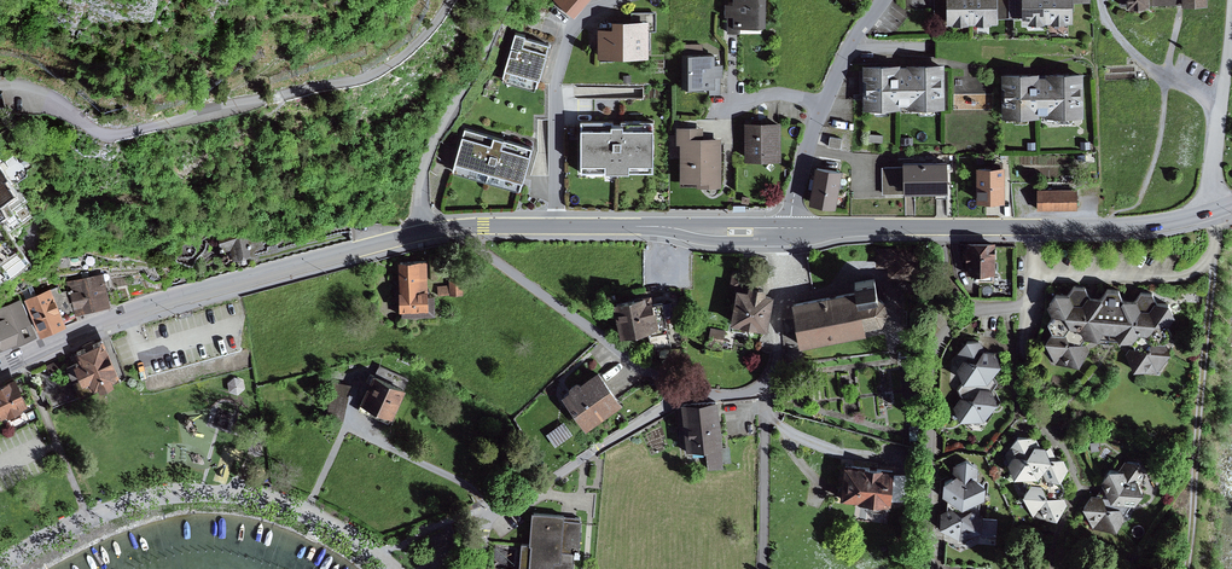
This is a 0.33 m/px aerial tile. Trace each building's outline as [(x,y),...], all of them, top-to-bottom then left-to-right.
[(575,13),(587,0),(561,0),(575,13)] [(725,13),(727,13),(727,30),(738,30),(738,24),(759,23),(758,0),(725,0),(725,13)] [(947,19),(974,19),(974,0),(947,0),(947,19)] [(974,19),(997,18),(997,15),(997,0),(974,0),(974,19)] [(1022,0),(997,0),(997,15),(1022,15),(1022,0)] [(1022,15),(1022,18),(1048,18),(1048,0),(1022,0),(1022,15)] [(1048,18),(1073,18),(1073,0),(1048,0),(1048,18)] [(613,23),(598,23),(598,52),(649,52),(649,14),(613,15),(613,23)] [(526,33),(515,30),(502,79),(535,88),(549,43),(525,36),(526,33)] [(683,42),(683,52),(711,52),(711,42),(683,42)] [(711,52),(683,52),(682,84),(709,84),(709,91),(721,91),(721,75),(723,75),(723,61),(713,61),(714,52),(711,52)] [(899,59),(864,59),(864,105),(901,105),(901,101),(907,101),(907,105),(944,105),(944,59),(907,59),(907,62),(899,62),(899,59)] [(1023,69),(1002,69),(1002,113),(1039,113),(1039,109),(1046,109),(1046,112),(1084,112),(1083,68),(1046,69),(1046,72),(1038,72),(1038,68),(1023,69)] [(654,117),(581,118),(581,168),(654,167),(654,117)] [(781,118),(745,118),(745,156),(781,157),(781,118)] [(703,124),(676,124),(676,139),(681,139),(680,184),(722,184),(722,134),(703,134),(703,124)] [(494,135),(465,127),(453,168),(521,187),(532,146),(528,145),(494,135)] [(830,134),(828,144),(841,146),(842,137),(830,134)] [(976,152),(976,162),(985,162),(985,152),(976,152)] [(948,156),(903,156),(903,165),(904,187),(948,187),(948,156)] [(842,165),(816,161),(813,178),(810,198),(836,202),(842,165)] [(985,162),(976,162),(977,197),(1004,196),(1004,162),(985,162)] [(904,187),(903,165),(882,165),(882,192),(904,192),(904,187)] [(4,175),(0,178),(0,196),(13,186),(4,175)] [(1077,187),(1038,188),(1038,208),(1077,207),(1077,187)] [(10,227),(0,212),(0,234),(10,227)] [(31,257),(10,227),(0,234),(0,278),(31,257)] [(261,232),(238,231),(218,233),(223,255),(234,253),(235,255),(237,256),(242,255),(243,252),(256,248),(254,244),(261,242),(263,239),(261,232)] [(967,269),(994,269),(994,239),(988,237),(974,237),(966,238),(967,269)] [(428,258),(398,258),(399,306),(428,305),(428,258)] [(750,285),(752,285),(753,271),(732,268),(729,284),(736,290),(737,287),(749,289),(750,285)] [(104,271),(68,280),(70,287),(76,310),(111,301),(104,271)] [(462,271),(449,272),(450,294),(462,293),(462,271)] [(792,302),(800,345),(865,333),(863,325),(874,323),(879,323),(882,322),(888,311),(885,300),(878,295),(877,291),(875,278),(874,274),(854,278),(855,282),(856,290),(792,302)] [(76,310),(70,287),(60,289),(58,284),(26,297),(40,332),(77,318),(76,310)] [(448,284),(437,285),(438,293),(448,293),(448,284)] [(749,289),(737,287),(736,290),(731,323),(768,329),(773,295),(765,294),(766,287),(752,285),(750,285),(749,289)] [(1056,293),(1048,305),(1053,315),(1048,322),(1053,331),(1045,342),(1056,364),(1079,365),(1089,351),(1087,345),(1082,344),(1086,337),(1098,338),(1100,342),(1116,343),(1119,339),(1132,340),(1136,349),(1129,349),(1126,354),(1134,370),(1157,372),(1170,352),(1166,342),(1172,333),(1168,325),(1174,315),(1168,303),(1157,302),(1152,293),(1141,291),(1136,299),(1123,298),(1118,289),(1108,289),(1101,297),(1089,296),(1085,287),(1074,286),(1069,294),(1056,293)] [(641,290),(614,295),(620,329),(648,324),(648,329),(668,326),(665,309),(656,311),(653,293),(641,295),(641,290)] [(35,333),(18,295),(0,302),(0,310),(4,318),(0,319),(0,348),(35,333)] [(668,326),(648,329),(651,347),(671,344),(668,326)] [(75,361),(66,366),(79,395),(122,376),(103,334),(75,347),(78,356),(74,358),(75,361)] [(954,406),(960,419),(984,422),(997,402),(991,389),(997,382),(993,374),(1001,362),(995,350),(984,349),(981,341),(966,339),(953,358),(964,381),(958,389),(962,397),(954,406)] [(58,358),(46,363),(49,370),(61,364),(58,358)] [(569,387),(562,392),(586,426),(622,400),(598,366),(580,379),(577,378),(569,384),(569,387)] [(405,382),(373,368),(357,407),(389,421),(405,382)] [(0,381),(0,410),(2,413),(7,410),(10,415),(22,410),(20,405),(28,401),(16,374),(0,381)] [(351,383),(333,379),(326,412),(344,416),(351,383)] [(716,398),(682,401),(686,445),(706,443),(720,442),(716,398)] [(564,421),(547,433),(555,444),(572,433),(564,421)] [(919,438),(919,425),(910,425),(910,438),(919,438)] [(1018,436),(1005,453),(1014,476),(1022,477),(1028,489),(1024,496),(1033,517),(1057,519),(1067,505),(1065,498),(1059,497),(1064,489),(1060,480),(1068,468),(1064,459),(1051,458),(1045,446),(1040,445),(1035,438),(1018,436)] [(720,442),(706,443),(708,469),(723,467),(720,442)] [(1126,459),(1121,467),(1110,467),(1102,478),(1105,485),(1099,494),(1092,494),(1084,505),(1094,527),(1118,528),(1126,517),(1125,511),(1132,502),(1137,502),(1145,490),(1141,481),(1147,472),(1141,460),(1126,459)] [(954,466),(953,475),(944,480),(943,494),(948,499),(947,509),(941,513),(940,527),(960,540),(981,530),(982,516),(979,511),(980,500),(985,497),(985,484),(977,478),(978,467),(967,460),(954,466)] [(864,463),(844,461),(841,491),(841,494),(841,499),(856,501),(858,501),(861,504),(868,504),(872,509),(884,510),(891,505),(891,497),(894,466),(883,465),(883,463),(865,462),(864,463)] [(574,551),(578,551),(581,516),(532,512),(530,542),(522,541),(519,568),(572,568),(574,551)]
